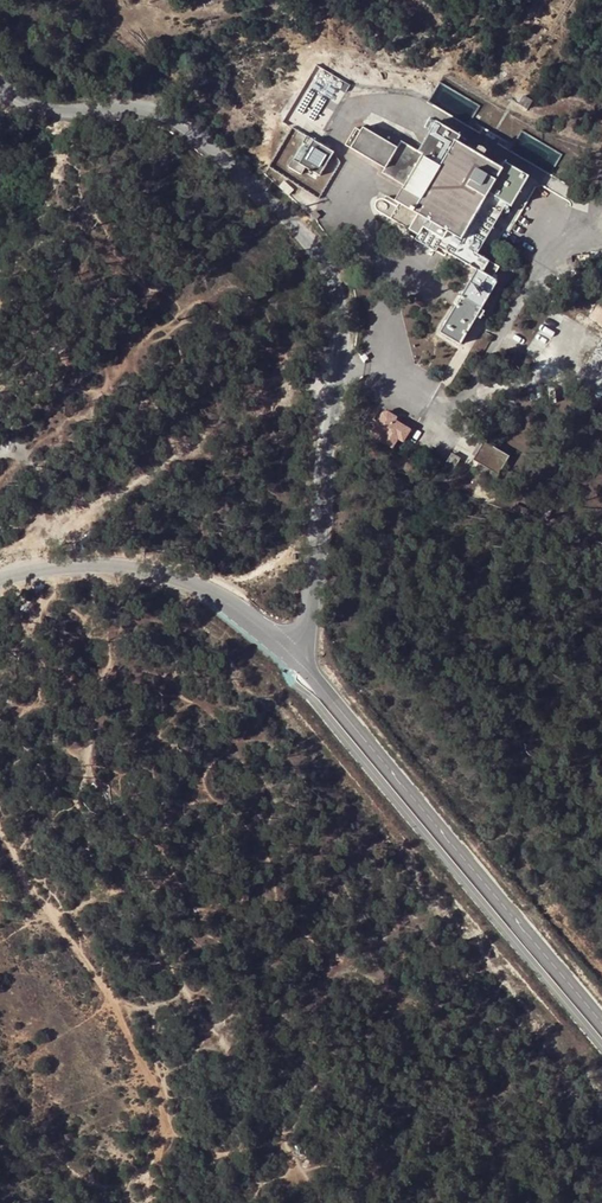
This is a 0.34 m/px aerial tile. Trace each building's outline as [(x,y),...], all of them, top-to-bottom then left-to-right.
[(527,111),(535,115),(539,107),(532,103),(527,111)] [(398,147),(358,122),(344,146),(384,170),(392,157),(397,161),(400,155),(395,152),(398,147)] [(463,139),(437,123),(419,156),(422,159),(396,204),(400,206),(398,211),(384,203),(383,203),(382,202),(381,202),(380,202),(379,202),(379,203),(378,203),(377,203),(374,209),(374,210),(374,211),(375,212),(375,213),(376,214),(376,215),(377,215),(377,216),(420,240),(417,244),(436,256),(439,251),(476,273),(440,336),(463,349),(480,319),(485,322),(489,314),(485,311),(501,284),(497,282),(503,271),(481,257),(509,208),(513,210),(531,179),(506,163),(502,169),(460,144),(463,139)] [(320,179),(335,154),(315,142),(300,167),(320,179)] [(284,182),(279,188),(289,198),(295,191),(284,182)] [(320,216),(316,212),(312,217),(316,221),(320,216)] [(601,302),(591,315),(601,323),(601,302)] [(399,438),(405,441),(412,429),(395,418),(396,416),(389,411),(383,413),(372,430),(382,435),(379,439),(393,448),(399,438)] [(496,480),(510,456),(487,442),(489,440),(482,436),(479,440),(482,442),(473,458),(480,462),(476,468),(496,480)] [(455,471),(461,459),(450,453),(444,465),(455,471)]
